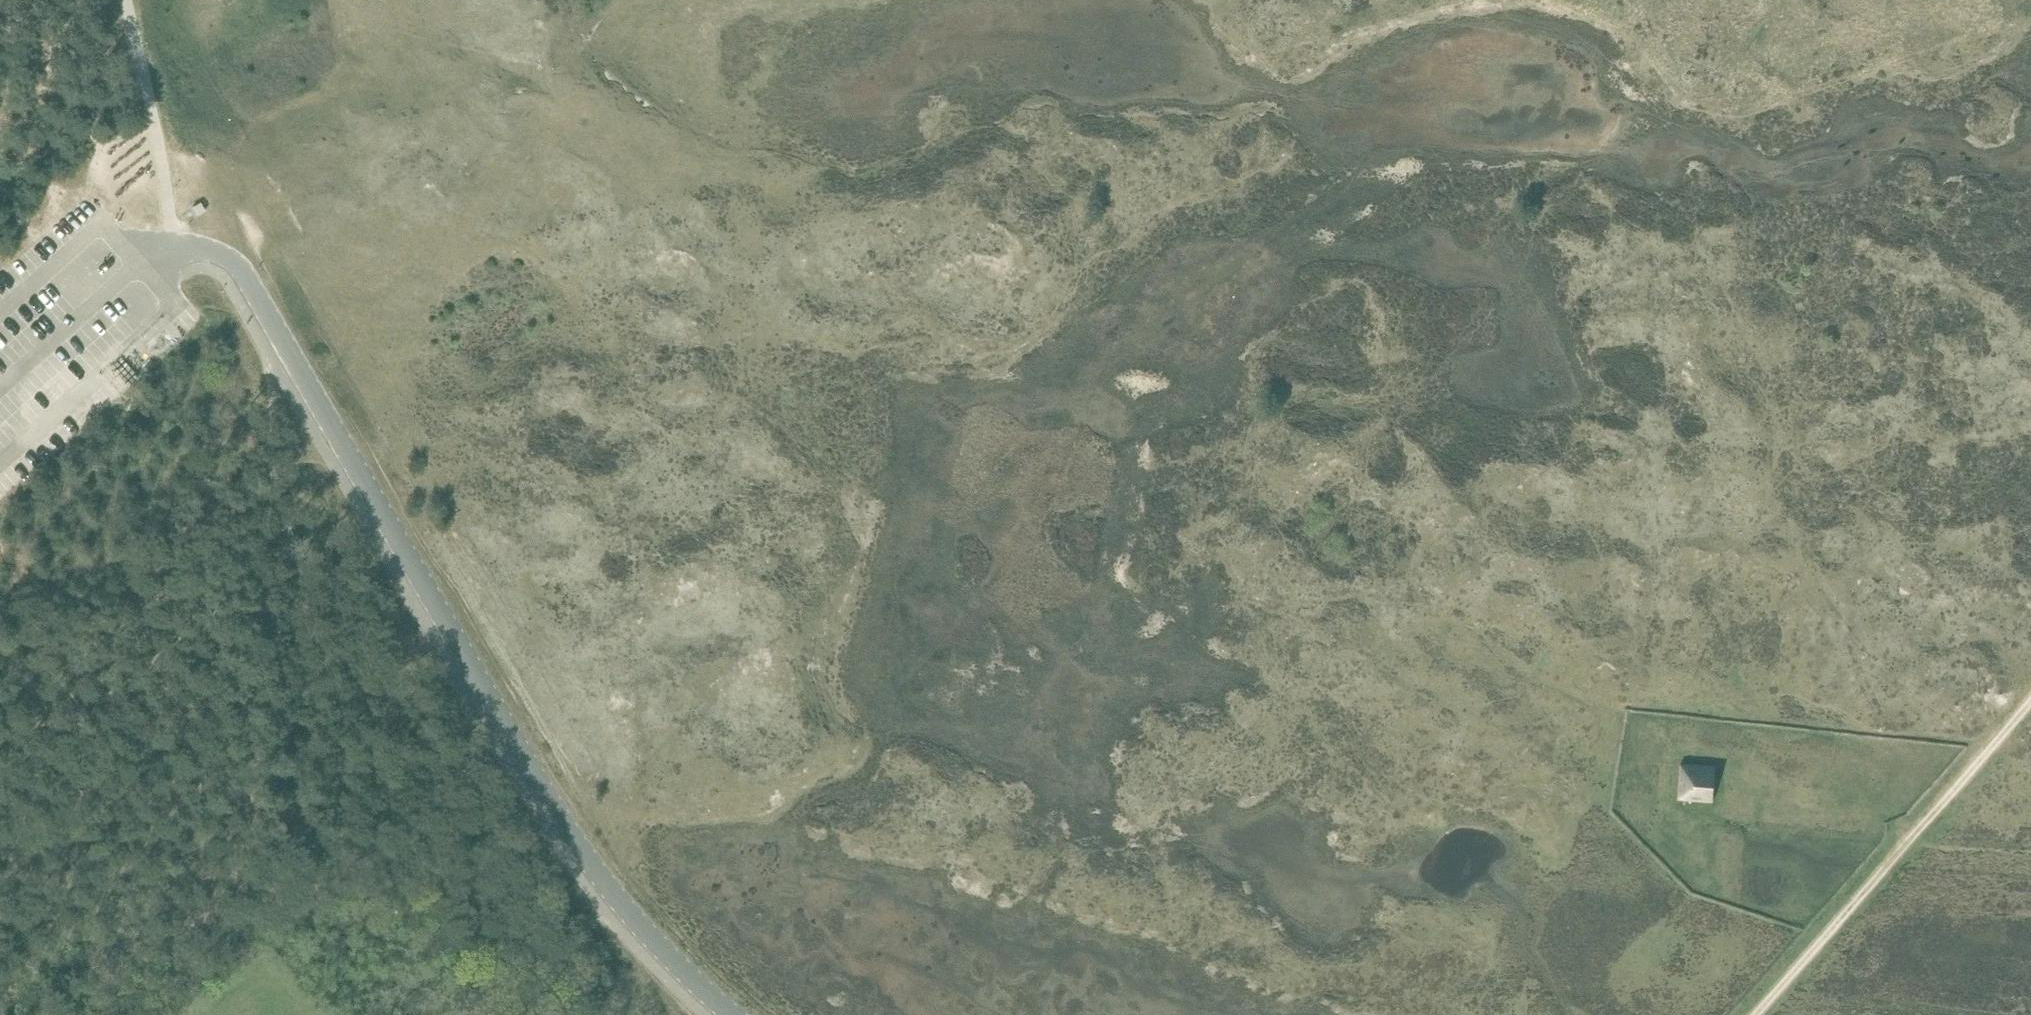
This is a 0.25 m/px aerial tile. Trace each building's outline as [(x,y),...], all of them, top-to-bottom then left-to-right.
[(1681,764),(1679,799),(1714,801),(1716,766),(1681,764)]
